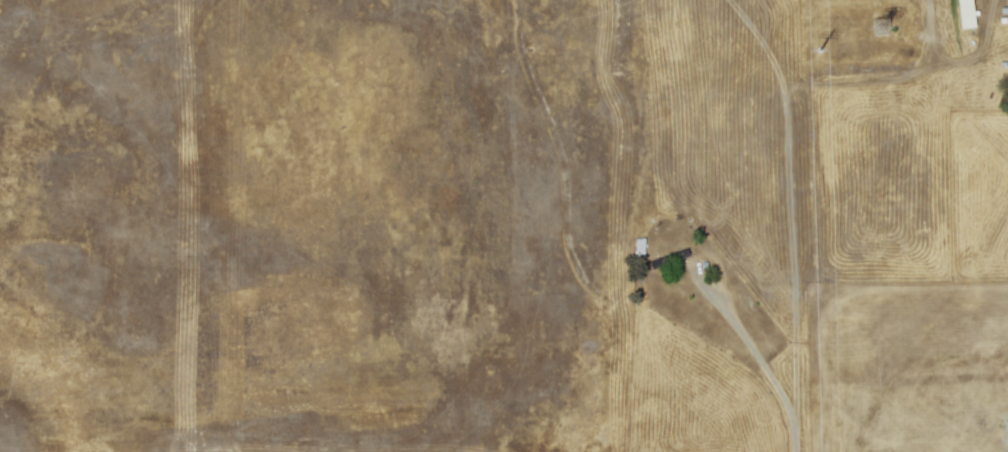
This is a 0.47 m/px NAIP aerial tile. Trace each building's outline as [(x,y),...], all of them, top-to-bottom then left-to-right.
[(973,27),(971,0),(956,0),(958,28),(973,27)]
